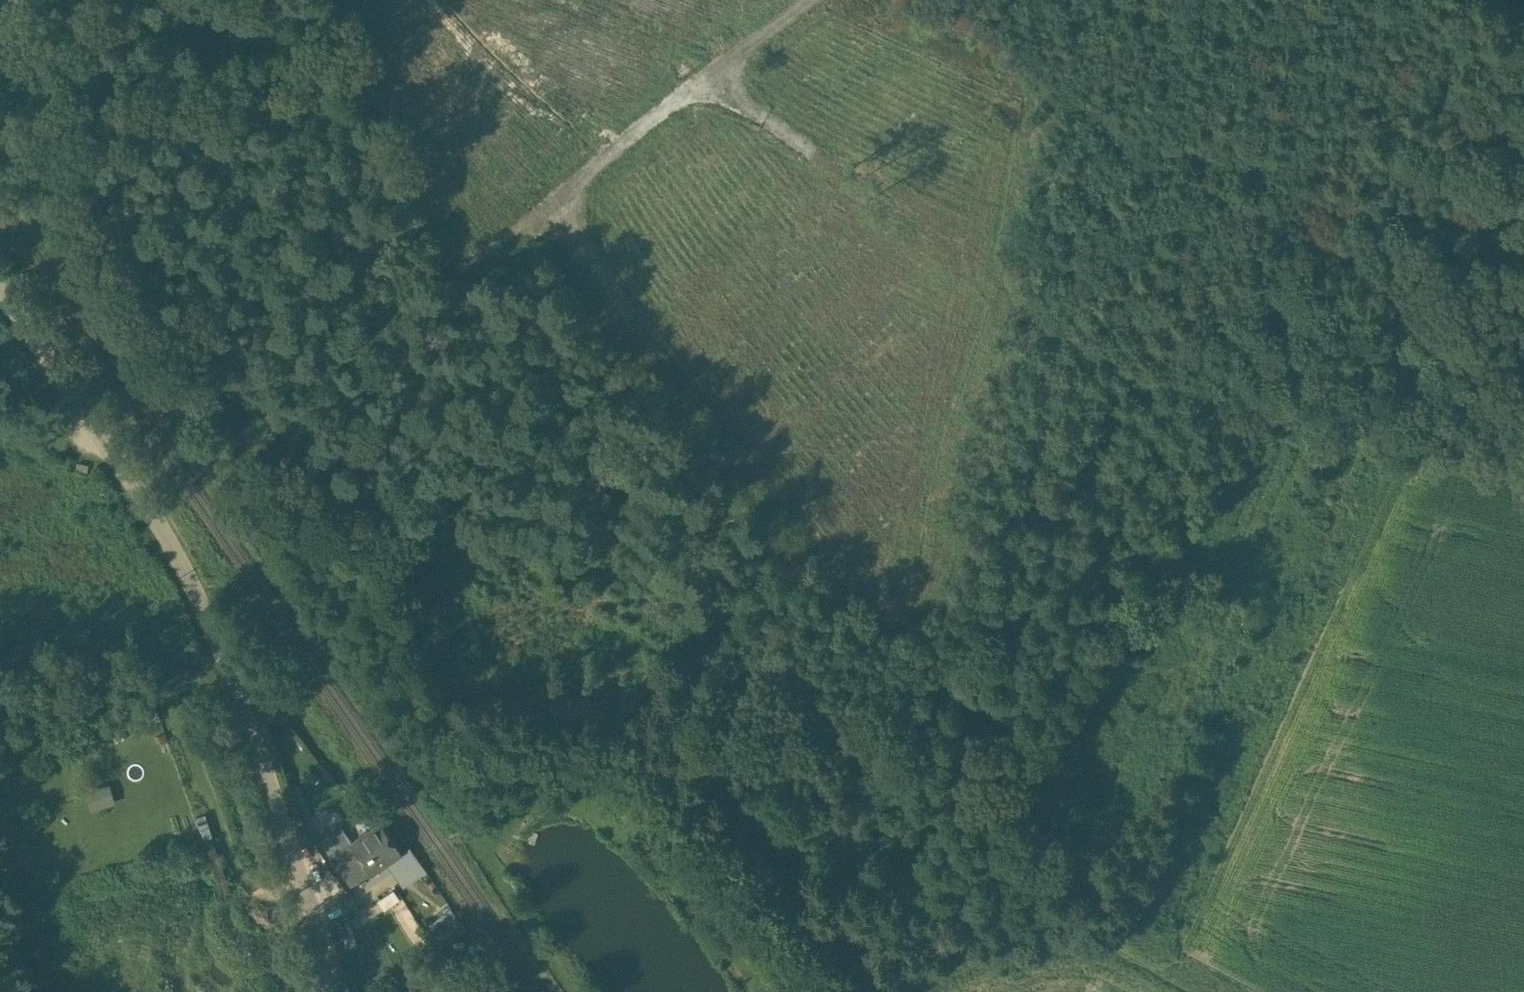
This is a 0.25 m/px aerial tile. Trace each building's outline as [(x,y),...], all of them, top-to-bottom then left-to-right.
[(86,789),(92,807),(116,799),(110,781),(86,789)] [(364,831),(357,822),(345,830),(341,825),(317,844),(346,888),(403,848),(382,820),(364,831)] [(394,887),(378,898),(384,907),(400,896),(394,887)] [(460,919),(450,905),(429,921),(439,934),(460,919)] [(356,942),(350,919),(341,921),(346,944),(356,942)]
